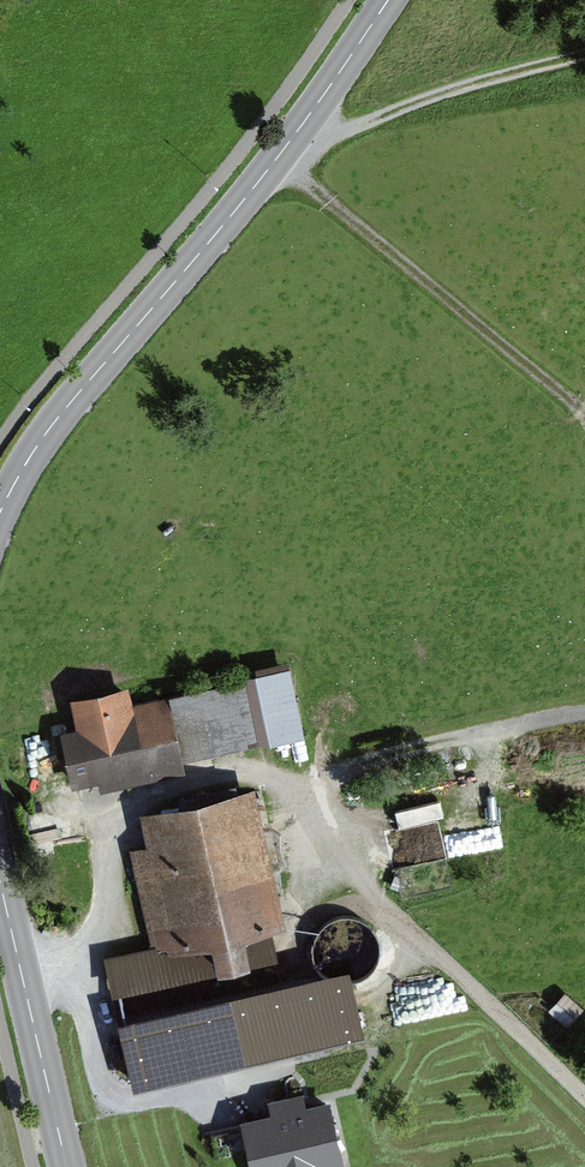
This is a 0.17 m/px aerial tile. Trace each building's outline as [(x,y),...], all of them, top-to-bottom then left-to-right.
[(78,719),(18,730),(29,790),(98,777),(99,783),(184,767),(181,753),(300,732),(288,668),(136,696),(133,681),(73,692),(78,719)] [(152,838),(131,842),(152,939),(104,950),(113,993),(278,957),(271,924),(287,921),(256,784),(145,808),(152,838)] [(350,965),(120,1013),(134,1077),(363,1029),(350,965)] [(253,1166),(311,1166),(343,1160),(330,1098),(242,1117),(253,1166)]
